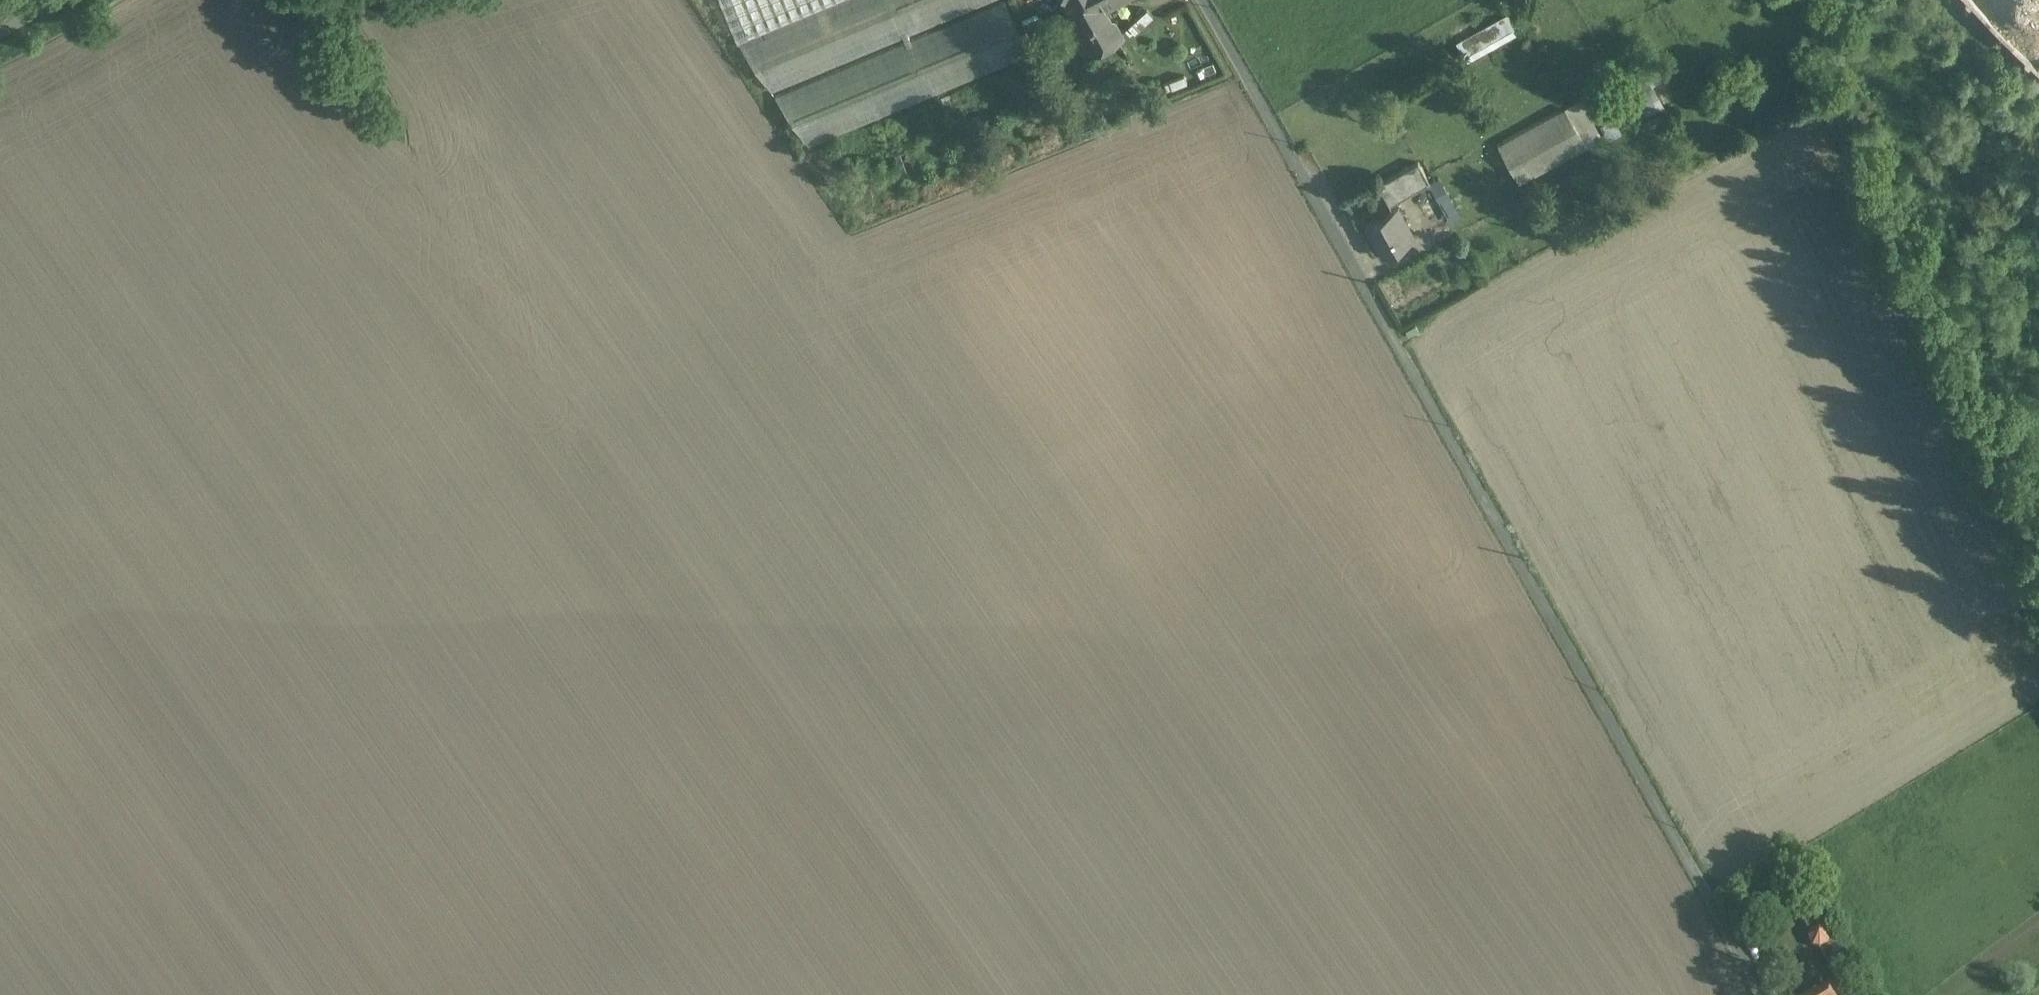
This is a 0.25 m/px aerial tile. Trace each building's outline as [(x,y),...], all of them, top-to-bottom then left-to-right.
[(738,42),(839,0),(720,0),(738,42)] [(738,43),(772,93),(993,0),(842,0),(738,43)] [(1079,0),(1078,0),(1068,6),(1082,29),(1107,16),(1104,11),(1103,11),(1101,8),(1088,15),(1079,0)] [(1088,15),(1101,8),(1103,11),(1104,11),(1123,0),(1079,0),(1088,15)] [(776,98),(810,147),(1028,54),(1005,1),(776,98)] [(1107,16),(1082,29),(1095,52),(1119,38),(1107,16)] [(1509,18),(1456,38),(1464,58),(1517,38),(1509,18)] [(1635,93),(1646,114),(1664,105),(1653,84),(1635,93)] [(1562,106),(1494,144),(1517,186),(1585,148),(1562,106)] [(1417,163),(1377,185),(1388,206),(1428,184),(1417,163)] [(1494,180),(1442,209),(1453,229),(1505,200),(1494,180)] [(1393,209),(1365,225),(1383,257),(1414,240),(1408,228),(1405,230),(1393,209)] [(1818,927),(1811,914),(1804,912),(1802,918),(1809,932),(1807,938),(1812,947),(1819,949),(1829,966),(1828,969),(1838,972),(1841,962),(1838,961),(1828,944),(1830,937),(1825,929),(1818,927)]
